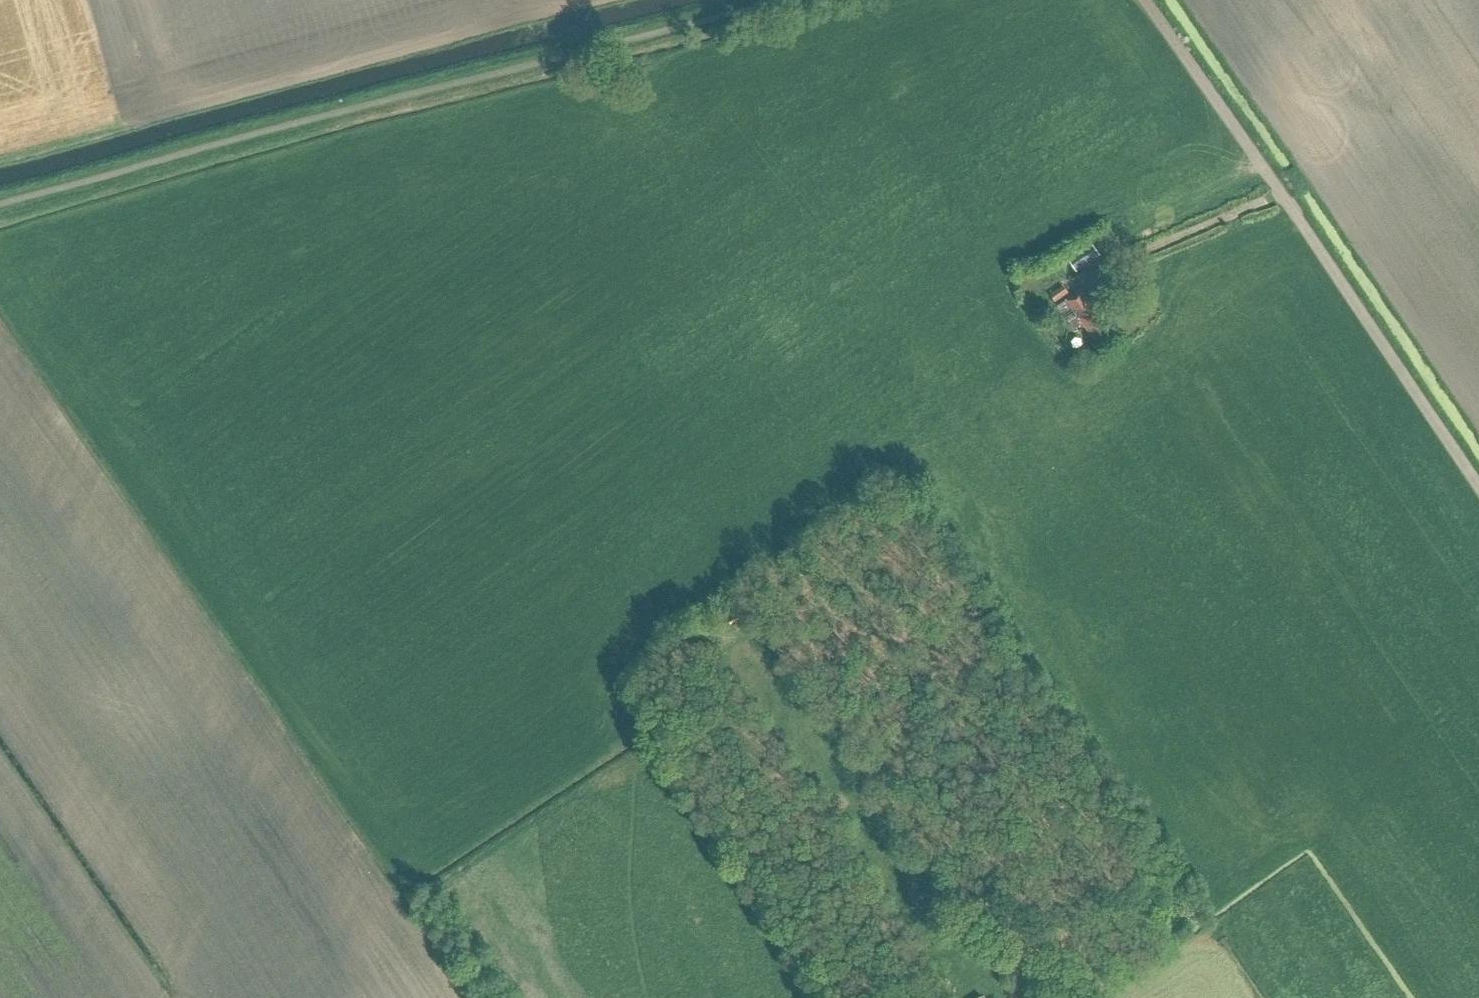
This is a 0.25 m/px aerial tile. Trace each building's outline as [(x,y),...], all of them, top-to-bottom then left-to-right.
[(1055,301),(1068,292),(1064,285),(1051,294),(1055,301)] [(1083,322),(1096,340),(1110,329),(1099,313),(1102,311),(1084,286),(1066,298),(1078,315),(1069,321),(1074,328),(1083,322)]
